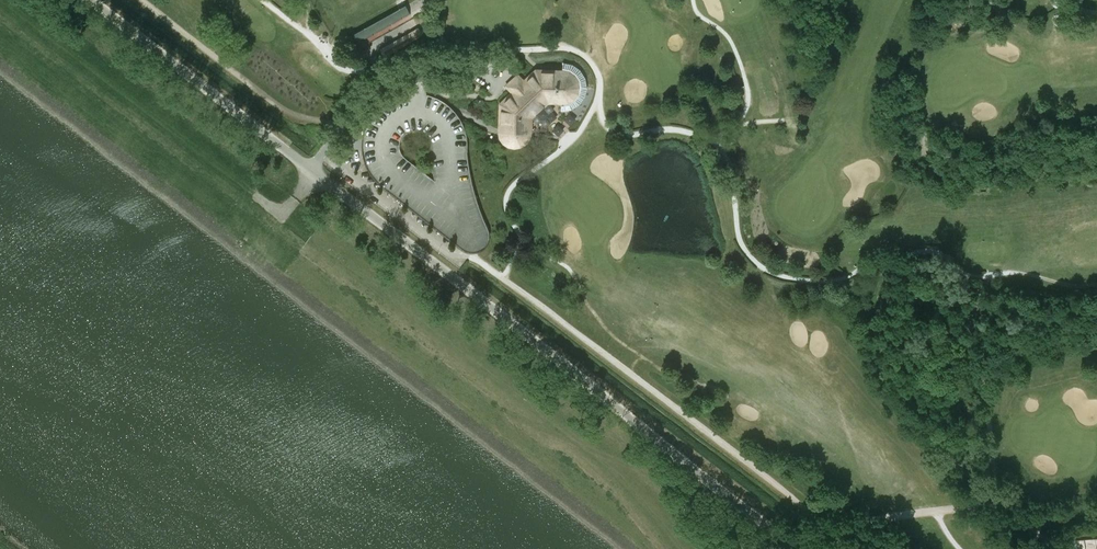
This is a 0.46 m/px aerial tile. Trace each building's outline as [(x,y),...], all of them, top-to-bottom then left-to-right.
[(405,5),(353,34),(357,42),(410,13),(405,5)] [(384,55),(424,37),(420,28),(380,46),(384,55)] [(585,97),(587,88),(585,79),(580,70),(573,65),(563,62),(562,70),(554,69),(554,71),(538,71),(533,71),(522,81),(521,80),(516,76),(506,85),(512,90),(501,100),(500,124),(501,130),(503,135),(505,140),(509,143),(515,144),(519,144),(524,141),(528,136),(530,128),(530,121),(552,101),(556,101),(561,100),(561,105),(562,111),(571,110),(579,105),(585,97)]
